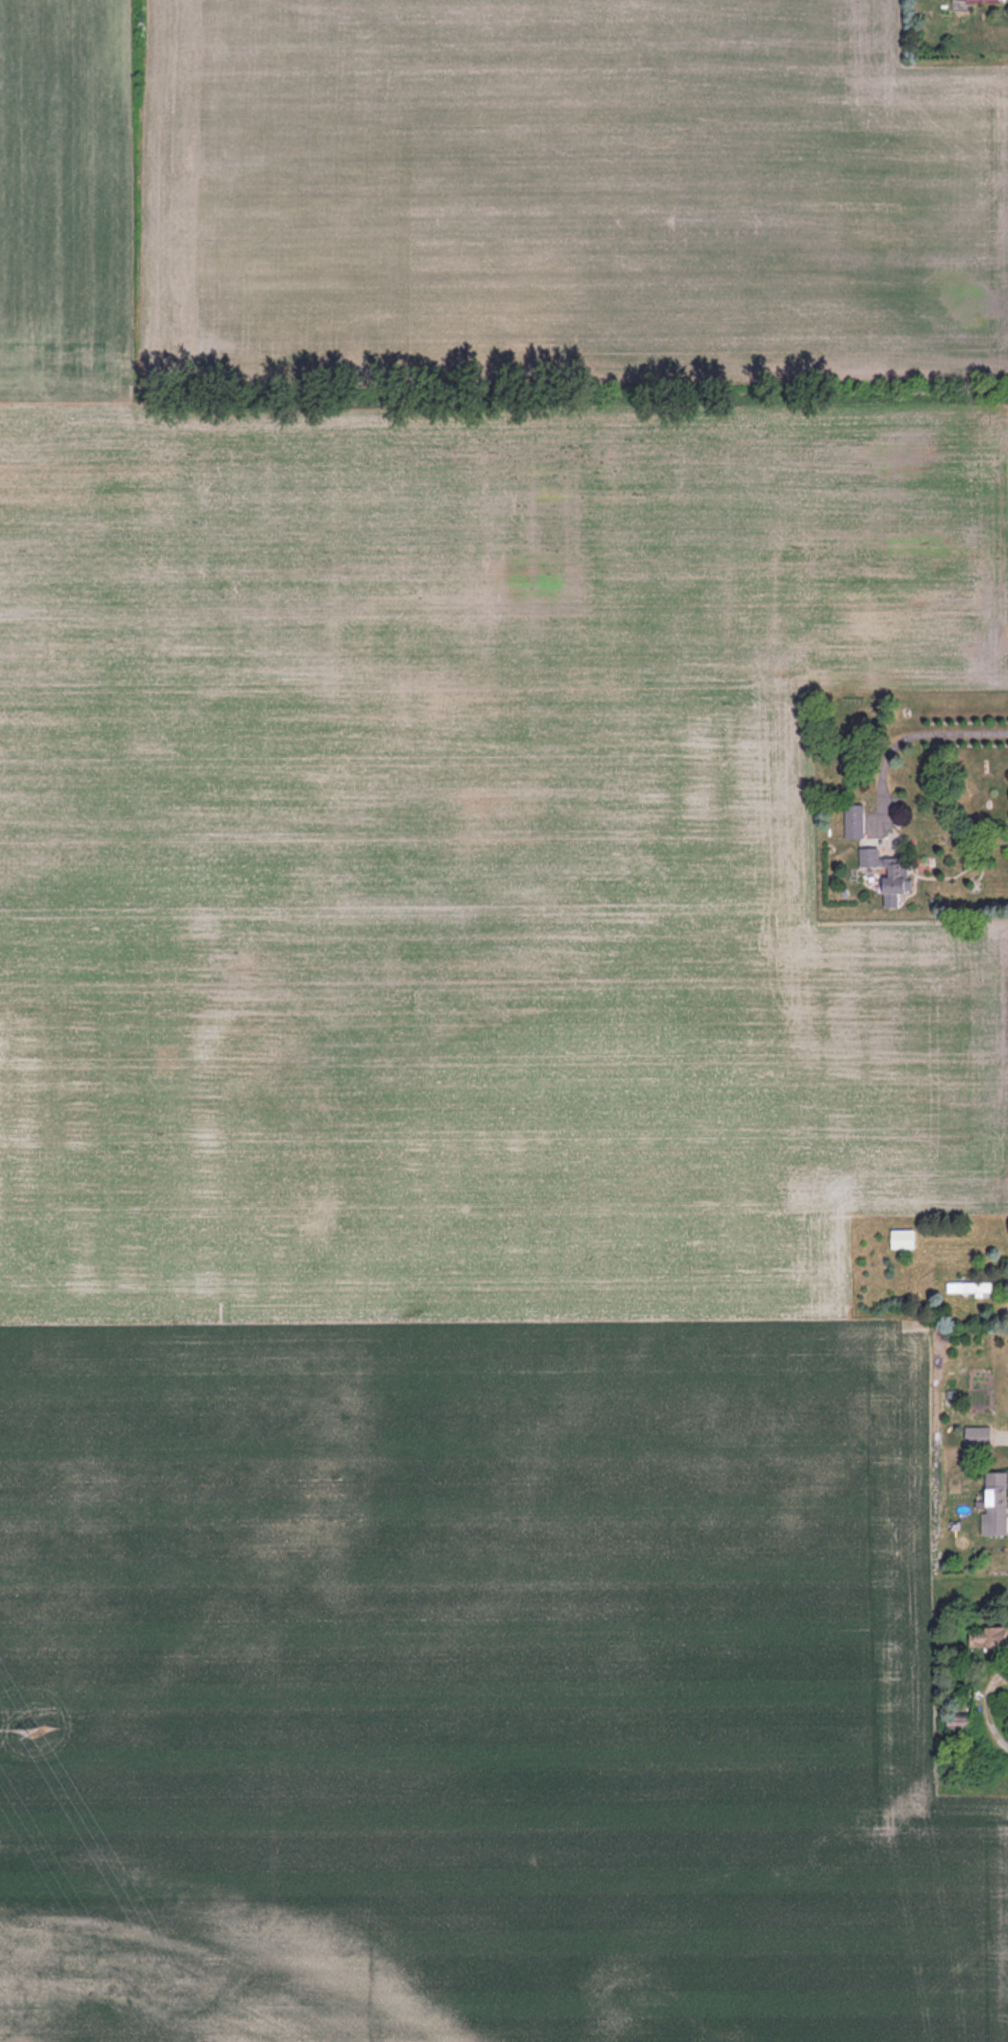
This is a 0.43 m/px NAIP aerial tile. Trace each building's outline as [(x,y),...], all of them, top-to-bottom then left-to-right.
[(844,805),(844,838),(862,838),(862,805),(844,805)] [(858,848),(858,866),(875,866),(875,893),(906,892),(905,857),(877,857),(877,847),(858,848)] [(888,1248),(915,1248),(915,1229),(888,1229),(888,1248)] [(992,1295),(992,1281),(944,1281),(944,1295),(992,1295)] [(989,1446),(989,1426),(964,1426),(964,1446),(989,1446)] [(1004,1472),(981,1472),(981,1535),(1004,1535),(1004,1472)] [(982,1627),(982,1636),(967,1636),(967,1648),(1003,1648),(1003,1627),(982,1627)]
